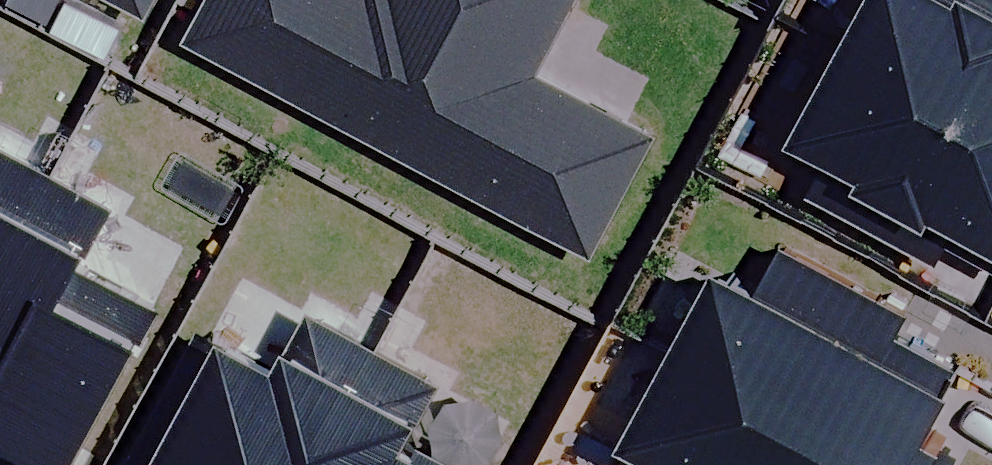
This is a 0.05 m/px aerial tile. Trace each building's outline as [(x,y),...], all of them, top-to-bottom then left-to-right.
[(200,16),(602,235),(668,116),(548,51),(575,0),(209,0),(200,16)] [(854,35),(856,36),(991,110),(991,0),(873,0),(854,35)] [(856,36),(801,137),(834,155),(823,176),(947,243),(958,223),(991,241),(991,110),(856,36)] [(64,153),(2,120),(0,123),(0,271),(64,153)] [(64,153),(0,271),(0,457),(15,464),(73,464),(165,295),(85,252),(122,184),(64,153)] [(739,240),(685,339),(847,427),(917,464),(943,464),(972,412),(952,401),(971,366),(901,328),(917,299),(796,233),(780,262),(739,240)] [(390,329),(324,293),(305,328),(256,302),(242,327),(217,313),(134,464),(316,464),(390,329)] [(390,329),(316,464),(489,464),(438,437),(447,421),(435,414),(461,367),(390,329)] [(685,339),(643,414),(685,437),(670,464),(917,464),(847,427),(685,339)]
